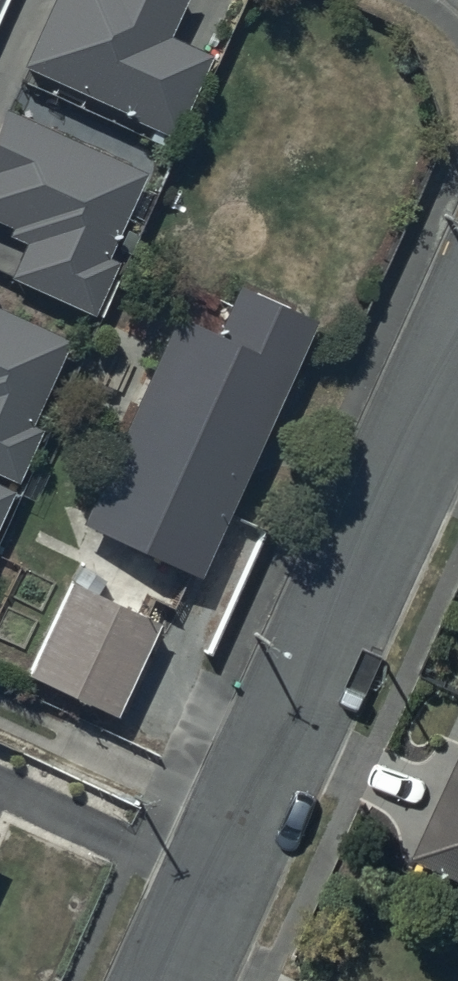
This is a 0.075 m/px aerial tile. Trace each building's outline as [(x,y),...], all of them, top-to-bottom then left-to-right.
[(21,58),(173,130),(211,50),(168,29),(182,0),(49,0),(21,58)] [(30,83),(19,109),(4,103),(0,111),(0,215),(12,220),(8,229),(25,236),(9,273),(94,311),(121,250),(110,245),(146,163),(61,125),(71,101),(30,83)] [(175,304),(78,513),(228,582),(254,526),(223,512),(315,313),(236,277),(215,322),(175,304)] [(17,474),(42,421),(31,416),(69,333),(0,301),(0,466),(17,474)] [(13,484),(0,478),(0,512),(13,484)] [(72,575),(29,667),(113,707),(157,615),(72,575)] [(414,846),(457,866),(457,751),(414,846)]
